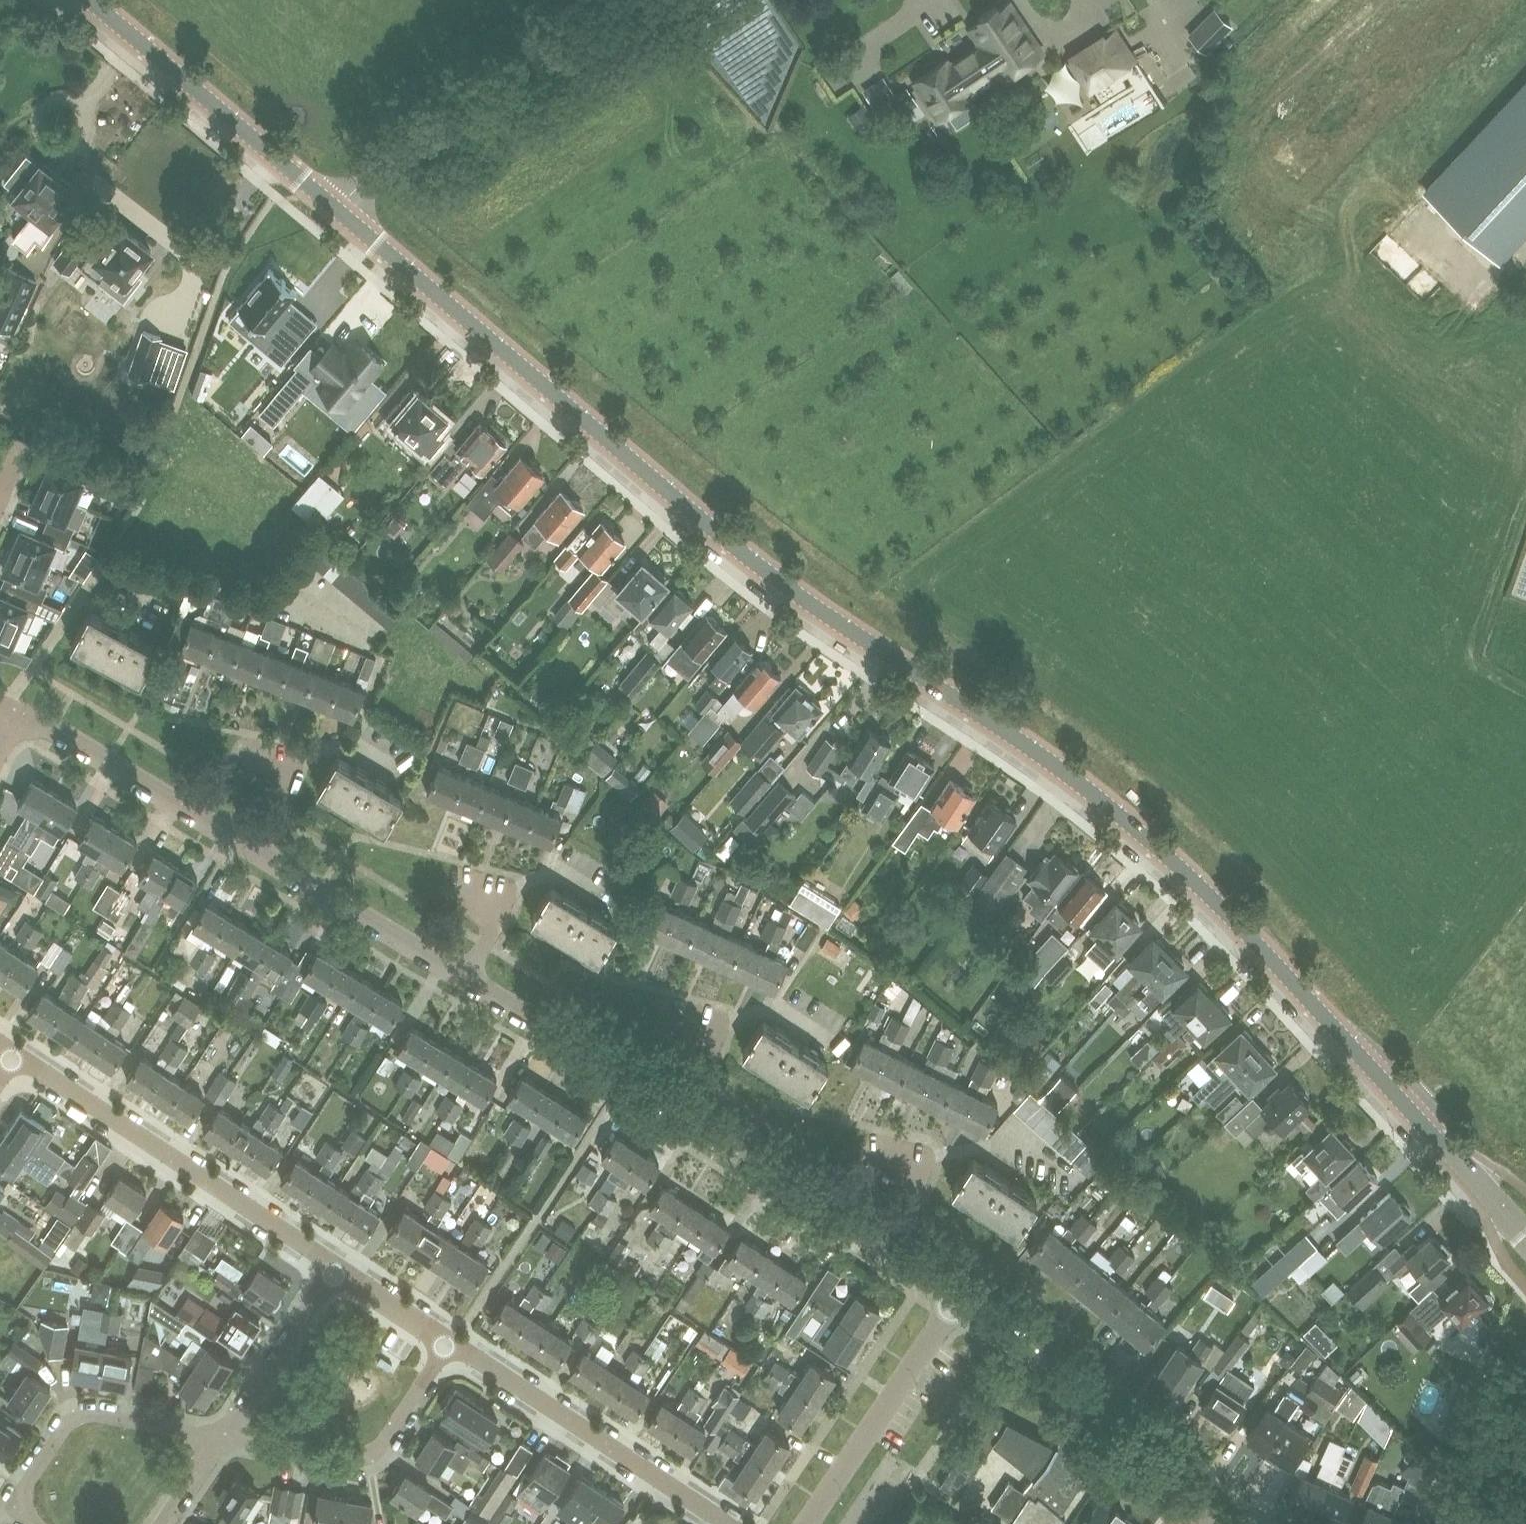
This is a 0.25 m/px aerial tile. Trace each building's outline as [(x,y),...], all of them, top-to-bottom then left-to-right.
[(947,59),(914,81),(938,117),(948,111),(957,125),(978,111),(976,108),(978,106),(980,109),(971,95),(964,84),(994,64),(1003,78),(1043,51),(1009,1),(997,9),(995,6),(979,16),(981,20),(970,27),(982,46),(952,66),(947,59)] [(1215,9),(1189,35),(1205,50),(1230,25),(1215,9)] [(1089,91),(1135,60),(1116,30),(1069,61),(1089,91)] [(1517,59),(1525,64),(1518,78),(1509,73),(1472,141),(1503,159),(1525,117),(1525,42),(1517,59)] [(27,155),(5,182),(18,192),(15,196),(35,212),(14,238),(27,249),(36,238),(41,241),(50,229),(45,224),(48,220),(49,221),(51,219),(55,216),(58,211),(60,209),(57,206),(64,198),(62,196),(69,188),(68,186),(69,184),(61,177),(60,180),(50,172),(52,170),(44,163),(42,166),(40,164),(40,165),(27,155)] [(77,231),(55,261),(69,272),(76,262),(99,280),(100,279),(123,298),(141,276),(134,271),(151,250),(119,225),(111,237),(105,245),(99,240),(94,247),(90,244),(91,242),(77,231)] [(238,304),(237,305),(239,307),(249,316),(248,317),(251,319),(252,318),(265,329),(261,332),(267,337),(260,345),(265,349),(264,350),(282,364),(303,339),(283,322),(293,310),(285,303),(289,298),(295,292),(296,293),(297,291),(284,281),(285,280),(282,277),(281,278),(269,268),(268,269),(269,270),(239,305),(238,304)] [(0,290),(0,324),(13,330),(36,281),(10,269),(0,290)] [(146,379),(147,377),(173,386),(178,371),(152,362),(161,338),(144,332),(129,373),(146,379)] [(322,385),(350,410),(373,382),(369,379),(382,363),(355,341),(344,354),(335,346),(316,369),(327,379),(322,385)] [(260,412),(274,423),(312,378),(298,366),(260,412)] [(430,404),(418,394),(410,387),(386,415),(412,438),(413,436),(431,451),(438,443),(443,438),(432,428),(442,416),(429,405),(430,404)] [(446,487),(469,458),(483,470),(506,443),(503,441),(503,437),(498,433),(495,433),(479,420),(451,454),(445,449),(426,470),(446,487)] [(271,443),(262,435),(254,444),(263,452),(271,443)] [(512,512),(520,503),(543,475),(542,474),(541,469),(535,464),(530,464),(520,455),(503,475),(500,473),(497,477),(491,471),(465,501),(483,516),(497,500),(512,512)] [(41,486),(88,506),(97,486),(93,484),(97,473),(74,463),(69,474),(50,465),(41,486)] [(292,505),(306,516),(333,484),(319,473),(292,505)] [(88,506),(41,486),(31,506),(51,515),(46,526),(70,536),(75,524),(65,520),(73,501),(87,507),(88,506)] [(535,546),(550,529),(559,537),(583,509),(581,508),(580,503),(575,498),(571,499),(560,489),(521,534),(535,546)] [(395,508),(382,522),(383,523),(395,533),(395,534),(408,519),(395,508)] [(578,547),(602,567),(624,541),(600,520),(589,532),(582,526),(554,558),(564,566),(577,552),(575,551),(578,547)] [(64,548),(70,536),(46,526),(41,537),(22,528),(13,548),(46,563),(51,565),(55,567),(64,547),(64,548)] [(501,569),(524,542),(510,530),(487,557),(501,569)] [(299,550),(308,558),(322,542),(313,534),(299,550)] [(308,558),(316,565),(330,549),(322,542),(308,558)] [(51,565),(46,563),(13,548),(4,569),(23,578),(19,588),(42,599),(47,587),(42,585),(51,565)] [(99,556),(88,549),(72,574),(83,580),(99,556)] [(316,565),(324,572),(338,556),(330,549),(316,565)] [(324,572),(333,579),(347,563),(338,556),(324,572)] [(342,586),(355,570),(347,563),(333,579),(342,586)] [(664,581),(667,578),(658,569),(654,573),(642,563),(622,585),(619,582),(616,586),(603,601),(617,613),(628,600),(641,611),(666,582),(664,581)] [(590,597),(606,578),(594,568),(569,598),(581,608),(590,597)] [(363,577),(355,570),(342,586),(350,593),(363,577)] [(81,580),(66,573),(58,593),(69,598),(81,580)] [(371,584),(363,577),(350,593),(358,600),(371,584)] [(598,606),(603,601),(616,586),(607,578),(589,599),(598,606)] [(380,591),(371,584),(358,600),(366,607),(380,591)] [(660,643),(678,621),(682,624),(690,615),(686,611),(692,604),(683,596),(684,591),(679,587),(674,589),(671,586),(649,613),(659,622),(650,634),(660,643)] [(18,626),(19,625),(23,627),(28,629),(42,599),(19,588),(14,599),(0,593),(0,618),(18,626)] [(388,598),(380,591),(366,607),(374,614),(388,598)] [(207,658),(218,629),(223,616),(230,599),(228,598),(220,597),(212,615),(210,614),(206,624),(179,614),(167,643),(207,658)] [(374,614),(383,621),(396,605),(388,598),(374,614)] [(230,599),(223,616),(231,620),(244,625),(251,608),(230,599)] [(391,628),(404,612),(396,605),(383,621),(391,628)] [(140,679),(158,646),(89,610),(72,643),(140,679)] [(689,673),(695,666),(726,630),(717,622),(716,619),(711,614),(708,615),(706,613),(682,640),(669,655),(681,665),(689,673)] [(231,668),(255,677),(267,649),(266,648),(271,637),(280,641),(287,621),(269,614),(262,631),(260,630),(255,644),(243,639),(231,668)] [(218,629),(207,658),(231,668),(243,639),(226,632),(231,620),(223,616),(218,629)] [(25,663),(31,655),(14,648),(23,627),(19,625),(18,626),(0,618),(0,642),(2,643),(0,648),(0,655),(14,659),(14,658),(25,663)] [(720,685),(751,649),(732,632),(709,658),(715,664),(707,674),(720,685)] [(335,641),(317,634),(310,653),(328,661),(335,641)] [(280,687),(304,697),(316,668),(303,663),(309,647),(297,642),(291,658),(280,687)] [(291,658),(267,649),(255,677),(280,687),(291,658)] [(636,692),(661,661),(647,650),(622,681),(636,692)] [(369,677),(376,657),(367,654),(359,673),(369,677)] [(753,708),(756,705),(781,676),(772,669),(772,664),(766,659),(762,660),(759,658),(734,687),(735,688),(717,709),(730,720),(739,709),(742,711),(746,712),(750,711),(753,708)] [(304,697),(329,706),(340,678),(316,668),(304,697)] [(353,716),(364,688),(340,678),(329,706),(353,716)] [(225,683),(227,698),(238,697),(236,681),(225,683)] [(760,757),(784,729),(785,730),(790,724),(799,732),(822,706),(805,692),(808,689),(800,682),(797,685),(796,685),(793,687),(791,685),(742,741),(760,757)] [(705,709),(717,696),(707,687),(695,701),(705,709)] [(711,739),(722,716),(707,708),(695,731),(711,739)] [(872,772),(892,743),(890,741),(890,736),(882,730),(878,734),(868,727),(840,771),(854,780),(862,766),(872,772)] [(742,741),(728,730),(702,760),(715,772),(742,741)] [(467,764),(475,745),(467,741),(459,761),(467,764)] [(475,745),(467,764),(477,768),(485,749),(475,745)] [(893,786),(896,781),(916,794),(935,765),(908,748),(889,777),(890,777),(887,782),(879,777),(861,805),(882,818),(900,790),(893,786)] [(384,826),(403,795),(336,755),(317,786),(384,826)] [(824,766),(810,757),(805,765),(818,774),(824,766)] [(516,784),(524,765),(516,761),(508,781),(516,784)] [(451,802),(463,773),(439,763),(427,791),(451,802)] [(524,765),(516,784),(526,788),(534,769),(524,765)] [(614,766),(604,777),(629,798),(638,787),(614,766)] [(744,810),(771,780),(757,768),(731,798),(744,810)] [(488,784),(463,773),(451,802),(476,812),(488,784)] [(32,827),(44,808),(55,790),(34,777),(18,803),(31,811),(14,838),(11,836),(2,851),(0,850),(0,870),(4,872),(22,844),(32,827)] [(762,827),(785,800),(802,815),(816,799),(802,788),(797,794),(780,779),(748,815),(762,827)] [(937,827),(945,816),(956,824),(975,795),(972,793),(972,789),(966,785),(962,787),(950,779),(917,827),(927,834),(934,825),(937,827)] [(565,781),(557,801),(566,805),(574,785),(565,781)] [(569,803),(582,808),(589,788),(576,783),(569,803)] [(476,812),(500,822),(512,794),(488,784),(476,812)] [(76,803),(55,790),(44,808),(32,827),(22,844),(31,849),(41,833),(54,840),(76,803)] [(537,804),(512,794),(500,822),(525,832),(537,804)] [(988,858),(996,848),(1016,819),(989,800),(969,829),(983,839),(976,849),(988,858)] [(561,814),(537,804),(525,832),(550,842),(561,814)] [(82,881),(99,852),(107,839),(115,826),(93,813),(77,839),(90,847),(83,859),(84,860),(75,876),(82,881)] [(905,848),(916,832),(904,823),(893,840),(905,848)] [(112,860),(120,865),(136,839),(115,826),(107,839),(99,852),(82,881),(92,886),(102,869),(106,872),(110,864),(109,864),(112,860)] [(730,855),(743,837),(733,831),(720,849),(730,855)] [(154,850),(138,876),(150,883),(143,895),(145,896),(134,913),(143,918),(176,863),(154,850)] [(989,917),(1027,865),(1007,850),(969,902),(989,917)] [(1040,916),(1054,899),(1077,871),(1075,869),(1077,866),(1067,859),(1065,861),(1053,852),(1050,856),(1047,854),(1027,878),(1033,883),(1023,895),(1031,901),(1027,906),(1040,916)] [(951,893),(965,903),(975,889),(988,871),(973,861),(960,879),(951,893)] [(5,873),(12,878),(18,867),(11,863),(5,873)] [(168,894),(181,902),(197,876),(176,863),(143,918),(152,924),(162,906),(161,906),(168,894)] [(58,879),(47,873),(35,893),(46,899),(58,879)] [(1080,919),(1104,891),(1100,888),(1100,884),(1097,881),(1093,883),(1082,874),(1049,914),(1062,925),(1072,913),(1080,919)] [(680,898),(688,880),(679,876),(671,894),(680,898)] [(688,880),(680,898),(689,902),(697,884),(688,880)] [(741,882),(733,901),(725,919),(734,923),(742,905),(741,905),(750,886),(741,882)] [(94,907),(104,913),(119,889),(108,883),(94,907)] [(598,956),(617,925),(550,885),(531,916),(598,956)] [(131,897),(119,889),(104,913),(116,921),(131,897)] [(662,936),(675,907),(652,897),(639,925),(662,936)] [(725,919),(733,901),(723,897),(715,915),(724,918),(725,919)] [(188,960),(197,965),(207,948),(214,937),(228,913),(206,900),(192,924),(186,934),(199,942),(188,960)] [(1100,935),(1087,950),(1104,964),(1102,966),(1104,967),(1119,949),(1131,936),(1129,934),(1139,924),(1133,918),(1125,910),(1127,908),(1120,901),(1117,904),(1115,902),(1092,927),(1100,935)] [(854,902),(848,910),(855,915),(861,907),(854,902)] [(695,917),(675,907),(662,936),(684,946),(697,917),(695,917)] [(223,943),(235,950),(249,926),(228,913),(214,937),(223,943)] [(719,928),(697,917),(684,946),(706,956),(719,928)] [(769,938),(777,921),(768,917),(760,935),(769,938)] [(143,918),(137,928),(147,934),(152,924),(143,918)] [(719,928),(706,956),(729,967),(742,938),(730,933),(734,923),(725,919),(724,918),(719,928)] [(24,941),(34,924),(26,919),(15,936),(24,941)] [(764,948),(751,977),(774,988),(787,959),(777,954),(781,944),(779,943),(787,925),(777,921),(769,938),(764,948)] [(795,943),(806,949),(818,930),(808,923),(795,943)] [(34,924),(24,941),(33,947),(43,930),(34,924)] [(271,939),(249,926),(235,950),(256,963),(271,939)] [(1030,964),(1011,983),(1024,995),(1022,997),(1023,998),(1047,968),(1066,948),(1052,936),(1029,962),(1030,964)] [(1115,1007),(1124,998),(1157,963),(1167,953),(1162,948),(1165,945),(1157,937),(1154,940),(1152,938),(1130,960),(1114,976),(1122,984),(1107,999),(1115,1007)] [(729,967),(751,977),(764,948),(742,938),(729,967)] [(0,939),(0,974),(1,975),(17,950),(0,939)] [(292,952),(271,939),(256,963),(278,976),(292,952)] [(840,947),(828,939),(822,948),(834,955),(840,947)] [(74,952),(62,945),(49,966),(60,973),(74,952)] [(206,970),(216,954),(207,948),(197,965),(206,970)] [(39,964),(17,950),(1,975),(22,989),(39,964)] [(304,973),(325,985),(339,962),(318,950),(304,973)] [(1115,1007),(1123,1014),(1139,998),(1147,1006),(1183,969),(1180,966),(1183,964),(1175,956),(1173,959),(1167,953),(1157,963),(1124,998),(1115,1007)] [(1061,954),(1045,972),(1056,982),(1073,964),(1061,954)] [(360,975),(339,962),(325,985),(346,998),(360,975)] [(239,991),(250,974),(241,969),(231,986),(239,991)] [(74,970),(63,987),(64,987),(57,997),(45,989),(30,1012),(50,1025),(83,976),(74,970)] [(250,974),(239,991),(248,996),(258,980),(250,974)] [(367,1011),(381,988),(360,975),(346,998),(359,1006),(342,1035),(350,1039),(360,1023),(367,1011)] [(50,1025),(71,1039),(85,1016),(75,1009),(83,998),(81,997),(92,982),(83,976),(50,1025)] [(1195,982),(1161,1013),(1170,1023),(1163,1030),(1171,1038),(1189,1021),(1212,1000),(1204,992),(1207,990),(1199,982),(1197,984),(1195,982)] [(367,1011),(388,1023),(402,1000),(381,988),(367,1011)] [(300,1008),(308,1013),(318,997),(310,992),(300,1008)] [(327,1002),(318,997),(308,1013),(317,1018),(327,1002)] [(112,1021),(123,1005),(114,1000),(104,1016),(112,1021)] [(1192,1024),(1183,1032),(1189,1039),(1198,1031),(1206,1040),(1229,1019),(1227,1017),(1230,1014),(1222,1006),(1220,1009),(1212,1000),(1189,1021),(1192,1024)] [(112,1067),(127,1044),(115,1036),(121,1026),(120,1026),(131,1010),(123,1005),(112,1021),(107,1030),(92,1053),(112,1067)] [(873,1074),(902,1018),(893,1013),(885,1030),(883,1030),(877,1042),(865,1036),(851,1063),(873,1074)] [(71,1039),(92,1053),(107,1030),(85,1016),(71,1039)] [(873,1074),(895,1085),(909,1057),(896,1051),(910,1022),(902,1018),(873,1074)] [(807,1092),(827,1062),(762,1019),(743,1048),(807,1092)] [(282,1041),(287,1031),(267,1021),(262,1031),(282,1041)] [(360,1023),(350,1039),(358,1044),(368,1027),(360,1023)] [(419,1061),(433,1038),(412,1025),(398,1048),(419,1061)] [(1207,1095),(1229,1074),(1257,1047),(1250,1040),(1253,1038),(1245,1029),(1242,1032),(1240,1030),(1216,1052),(1204,1063),(1214,1073),(1193,1092),(1201,1102),(1208,1096),(1207,1095)] [(1153,1057),(1170,1041),(1162,1032),(1145,1049),(1153,1057)] [(1185,1043),(1177,1034),(1165,1046),(1173,1054),(1185,1043)] [(155,1062),(142,1054),(127,1076),(148,1090),(180,1042),(171,1037),(160,1053),(161,1054),(155,1062)] [(895,1085),(917,1096),(931,1068),(936,1059),(945,1042),(936,1037),(922,1064),(909,1057),(895,1085)] [(455,1051),(433,1038),(419,1061),(440,1075),(455,1051)] [(148,1090),(160,1098),(169,1104),(184,1081),(172,1073),(189,1048),(180,1042),(148,1090)] [(931,1068),(917,1096),(940,1107),(953,1079),(940,1073),(945,1063),(946,1064),(954,1046),(945,1042),(936,1059),(931,1068)] [(1265,1055),(1257,1047),(1229,1074),(1207,1095),(1208,1096),(1214,1103),(1236,1082),(1240,1078),(1250,1088),(1274,1065),(1272,1063),(1274,1061),(1267,1053),(1265,1055)] [(440,1075),(462,1088),(476,1064),(455,1051),(440,1075)] [(962,1118),(980,1081),(989,1064),(980,1059),(971,1076),(972,1077),(967,1086),(953,1079),(940,1107),(962,1118)] [(497,1078),(476,1064),(462,1088),(483,1101),(497,1078)] [(984,1129),(998,1101),(985,1094),(989,1085),(990,1086),(998,1068),(989,1064),(980,1081),(962,1118),(984,1129)] [(395,1085),(403,1090),(413,1073),(405,1068),(395,1085)] [(213,1098),(229,1075),(220,1069),(205,1093),(213,1098)] [(421,1078),(413,1073),(403,1090),(411,1095),(421,1078)] [(229,1075),(213,1098),(222,1104),(238,1081),(229,1075)] [(530,1111),(544,1088),(522,1075),(508,1098),(530,1111)] [(1273,1117),(1282,1127),(1292,1117),(1307,1133),(1317,1124),(1302,1108),(1309,1102),(1307,1100),(1308,1098),(1301,1090),(1299,1091),(1289,1080),(1282,1086),(1280,1084),(1269,1094),(1272,1096),(1263,1105),(1264,1106),(1263,1107),(1252,1095),(1225,1121),(1235,1133),(1245,1124),(1254,1135),(1273,1117)] [(189,1117),(204,1095),(184,1081),(169,1104),(189,1117)] [(565,1101),(544,1088),(530,1111),(551,1124),(565,1101)] [(1031,1090),(1014,1109),(1023,1117),(1040,1098),(1031,1090)] [(267,1169),(282,1147),(270,1139),(277,1129),(276,1128),(286,1113),(285,1112),(294,1099),(287,1094),(278,1108),(246,1155),(267,1169)] [(436,1110),(445,1116),(455,1099),(446,1094),(436,1110)] [(1040,1098),(1023,1117),(1032,1125),(1049,1106),(1040,1098)] [(463,1104),(455,1099),(445,1116),(435,1133),(442,1138),(452,1120),(463,1104)] [(226,1141),(246,1155),(278,1108),(269,1101),(259,1116),(258,1116),(251,1126),(240,1119),(226,1141)] [(572,1137),(586,1114),(565,1101),(551,1124),(572,1137)] [(205,1127),(226,1141),(240,1119),(220,1105),(205,1127)] [(1049,1106),(1032,1125),(1042,1134),(1058,1115),(1059,1115),(1049,1106)] [(52,1131),(20,1109),(4,1133),(55,1167),(63,1155),(44,1143),(52,1131)] [(348,1127),(351,1115),(336,1110),(332,1122),(348,1127)] [(1058,1115),(1042,1134),(1051,1142),(1068,1124),(1058,1115)] [(513,1138),(523,1122),(515,1117),(504,1133),(513,1138)] [(523,1122),(513,1138),(522,1144),(532,1128),(523,1122)] [(1068,1124),(1051,1142),(1060,1151),(1077,1132),(1068,1124)] [(1317,1165),(1314,1167),(1321,1174),(1305,1188),(1315,1198),(1319,1194),(1331,1183),(1355,1162),(1347,1154),(1352,1149),(1350,1146),(1351,1143),(1346,1137),(1342,1138),(1332,1126),(1306,1150),(1304,1147),(1292,1159),(1301,1169),(1312,1159),(1317,1165)] [(1077,1132),(1060,1151),(1070,1159),(1087,1141),(1077,1132)] [(55,1167),(4,1133),(0,1139),(0,1164),(12,1172),(20,1161),(47,1179),(55,1167)] [(448,1155),(450,1156),(459,1162),(473,1140),(462,1133),(455,1145),(448,1155)] [(542,1157),(553,1141),(543,1134),(532,1151),(542,1157)] [(603,1154),(615,1163),(607,1175),(616,1181),(624,1169),(638,1148),(616,1134),(603,1154)] [(378,1139),(368,1147),(379,1161),(389,1153),(378,1139)] [(324,1161),(335,1145),(326,1140),(316,1156),(324,1161)] [(318,1171),(303,1193),(324,1207),(338,1184),(328,1178),(334,1168),(332,1167),(343,1151),(335,1145),(324,1161),(318,1171)] [(1087,1145),(1072,1161),(1080,1168),(1095,1153),(1087,1145)] [(638,1148),(624,1169),(616,1181),(625,1187),(633,1175),(646,1183),(659,1162),(638,1148)] [(81,1184),(98,1161),(86,1152),(69,1176),(81,1184)] [(1095,1153),(1080,1168),(1088,1175),(1103,1160),(1095,1153)] [(282,1179),(303,1193),(318,1171),(297,1157),(282,1179)] [(1016,1230),(1036,1200),(971,1157),(952,1186),(1016,1230)] [(1331,1183),(1319,1194),(1327,1203),(1339,1191),(1349,1203),(1378,1177),(1367,1166),(1359,1158),(1355,1162),(1331,1183)] [(338,1184),(324,1207),(344,1220),(359,1198),(376,1172),(367,1166),(356,1183),(350,1192),(338,1184)] [(376,1172),(359,1198),(344,1220),(365,1234),(380,1212),(369,1205),(376,1194),(375,1194),(385,1178),(376,1172)] [(130,1213),(145,1191),(119,1173),(104,1196),(130,1213)] [(656,1245),(672,1219),(686,1198),(665,1184),(651,1205),(664,1213),(647,1239),(656,1245)] [(434,1210),(444,1194),(436,1188),(425,1204),(434,1210)] [(590,1202),(599,1207),(608,1194),(599,1188),(590,1202)] [(1381,1239),(1410,1213),(1408,1210),(1409,1209),(1410,1206),(1405,1201),(1402,1201),(1400,1202),(1390,1190),(1336,1238),(1346,1248),(1370,1226),(1381,1239)] [(434,1210),(427,1220),(410,1246),(430,1259),(437,1249),(447,1234),(437,1226),(444,1216),(442,1215),(452,1199),(444,1194),(434,1210)] [(617,1199),(608,1194),(599,1207),(608,1213),(617,1199)] [(681,1224),(694,1233),(708,1212),(686,1198),(672,1219),(656,1245),(664,1250),(681,1224)] [(74,1221),(86,1229),(91,1232),(105,1211),(87,1199),(73,1220),(74,1221)] [(165,1242),(183,1215),(161,1201),(143,1227),(135,1222),(120,1245),(137,1257),(153,1234),(165,1242)] [(389,1232),(410,1246),(427,1220),(406,1206),(389,1232)] [(13,1226),(15,1227),(20,1220),(4,1209),(1,1213),(0,1212),(0,1217),(13,1226)] [(696,1271),(705,1277),(714,1263),(710,1260),(717,1250),(715,1248),(729,1226),(708,1212),(694,1233),(707,1242),(699,1254),(705,1259),(696,1271)] [(1060,1235),(1050,1226),(1030,1250),(1049,1266),(1069,1241),(1070,1242),(1077,1234),(1090,1219),(1082,1212),(1069,1227),(1068,1226),(1060,1235)] [(110,1239),(120,1245),(135,1222),(126,1216),(110,1239)] [(473,1238),(484,1221),(476,1216),(465,1233),(473,1238)] [(8,1237),(15,1227),(13,1226),(0,1217),(0,1231),(8,1237)] [(1090,1219),(1077,1234),(1084,1240),(1097,1225),(1090,1219)] [(493,1227),(484,1221),(473,1238),(482,1244),(493,1227)] [(184,1243),(193,1249),(206,1231),(197,1225),(184,1243)] [(206,1231),(193,1249),(202,1255),(215,1237),(206,1231)] [(564,1258),(576,1241),(560,1231),(549,1248),(564,1258)] [(1298,1261),(1299,1261),(1317,1244),(1306,1232),(1254,1279),(1264,1291),(1298,1261)] [(430,1259),(451,1273),(468,1247),(447,1234),(437,1249),(430,1259)] [(738,1261),(751,1269),(764,1248),(743,1234),(728,1257),(726,1255),(719,1267),(714,1263),(705,1277),(713,1283),(722,1270),(729,1275),(738,1261)] [(1418,1245),(1414,1241),(1390,1263),(1398,1272),(1411,1260),(1424,1274),(1409,1287),(1419,1297),(1447,1272),(1439,1263),(1452,1251),(1443,1242),(1439,1246),(1429,1235),(1418,1245)] [(1070,1242),(1069,1241),(1049,1266),(1068,1281),(1088,1257),(1070,1242)] [(1068,1281),(1087,1297),(1107,1273),(1108,1273),(1115,1265),(1127,1250),(1120,1243),(1108,1257),(1097,1248),(1089,1258),(1088,1257),(1068,1281)] [(1299,1261),(1309,1272),(1327,1256),(1317,1244),(1299,1261)] [(472,1287),(489,1261),(468,1247),(451,1273),(472,1287)] [(42,1248),(33,1260),(42,1267),(51,1254),(42,1248)] [(786,1262),(764,1248),(751,1269),(772,1283),(786,1262)] [(1135,1256),(1127,1250),(1115,1265),(1123,1271),(1135,1256)] [(227,1256),(212,1279),(228,1289),(234,1281),(236,1282),(237,1280),(245,1268),(227,1256)] [(794,1297),(807,1276),(786,1262),(772,1283),(794,1297)] [(1346,1289),(1360,1303),(1387,1278),(1374,1264),(1346,1289)] [(234,1281),(228,1289),(251,1305),(256,1296),(269,1305),(284,1283),(258,1265),(246,1283),(244,1282),(241,1282),(237,1280),(236,1282),(234,1281)] [(836,1290),(843,1271),(833,1267),(826,1286),(836,1290)] [(1126,1288),(1108,1273),(1107,1273),(1087,1297),(1106,1313),(1126,1288)] [(1152,1296),(1164,1280),(1157,1275),(1145,1290),(1152,1296)] [(1447,1294),(1442,1297),(1432,1286),(1396,1320),(1417,1343),(1430,1332),(1426,1327),(1437,1317),(1449,1307),(1461,1320),(1481,1303),(1484,1304),(1488,1304),(1491,1301),(1492,1297),(1490,1293),(1487,1292),(1483,1292),(1480,1292),(1467,1276),(1452,1289),(1449,1285),(1443,1290),(1447,1294)] [(1144,1344),(1164,1320),(1153,1310),(1160,1302),(1161,1303),(1173,1288),(1164,1280),(1152,1296),(1145,1304),(1125,1328),(1144,1344)] [(535,1303),(544,1289),(534,1282),(526,1295),(525,1296),(535,1303)] [(879,1306),(856,1291),(854,1294),(850,1291),(844,1300),(818,1283),(808,1297),(814,1301),(830,1312),(838,1318),(840,1316),(863,1331),(879,1306)] [(1106,1313),(1125,1328),(1145,1304),(1126,1288),(1106,1313)] [(553,1295),(544,1289),(535,1303),(544,1309),(553,1295)] [(746,1305),(755,1310),(764,1296),(755,1291),(746,1305)] [(494,1319),(515,1333),(530,1311),(535,1303),(525,1296),(526,1295),(524,1294),(518,1303),(508,1297),(494,1319)] [(764,1296),(755,1310),(763,1316),(772,1301),(764,1296)] [(594,1321),(601,1309),(589,1301),(581,1313),(587,1317),(594,1321)] [(840,1316),(838,1318),(830,1312),(814,1301),(808,1310),(822,1320),(813,1334),(823,1341),(846,1356),(863,1331),(840,1316)] [(204,1306),(192,1324),(213,1338),(219,1330),(241,1345),(251,1331),(254,1333),(260,1324),(257,1322),(259,1320),(236,1305),(226,1320),(214,1312),(205,1305),(204,1306)] [(70,1372),(97,1378),(101,1358),(103,1346),(104,1346),(108,1325),(112,1309),(101,1307),(98,1322),(95,1324),(94,1326),(92,1328),(90,1331),(89,1333),(86,1342),(76,1340),(70,1372)] [(112,1309),(108,1325),(118,1327),(121,1311),(112,1309)] [(601,1309),(594,1321),(600,1326),(606,1329),(613,1317),(601,1309)] [(515,1333),(537,1347),(551,1325),(530,1311),(515,1333)] [(587,1317),(578,1331),(584,1335),(594,1321),(587,1317)] [(43,1318),(41,1329),(50,1351),(63,1353),(68,1323),(43,1318)] [(193,1364),(194,1363),(219,1380),(233,1359),(208,1343),(206,1346),(200,1342),(205,1335),(185,1321),(176,1334),(189,1343),(180,1356),(182,1357),(193,1364)] [(594,1321),(584,1335),(591,1340),(600,1326),(594,1321)] [(558,1361),(572,1339),(551,1325),(537,1347),(558,1361)] [(700,1339),(721,1353),(727,1346),(705,1331),(700,1339)] [(1156,1373),(1181,1390),(1201,1361),(1209,1368),(1212,1365),(1232,1339),(1222,1331),(1212,1344),(1201,1336),(1191,1351),(1178,1342),(1156,1373)] [(1238,1332),(1232,1339),(1212,1365),(1225,1375),(1251,1342),(1238,1332)] [(145,1333),(139,1363),(154,1366),(163,1368),(164,1366),(173,1371),(182,1357),(180,1356),(145,1333)] [(15,1339),(7,1351),(22,1361),(18,1368),(26,1373),(10,1397),(23,1406),(21,1410),(28,1416),(31,1411),(33,1412),(51,1385),(32,1373),(34,1370),(42,1358),(15,1339)] [(744,1370),(753,1356),(731,1342),(722,1355),(744,1370)] [(1300,1371),(1316,1351),(1306,1343),(1290,1363),(1300,1371)] [(131,1351),(104,1346),(103,1346),(101,1358),(97,1378),(125,1383),(131,1351)] [(571,1370),(593,1384),(607,1363),(585,1348),(571,1370)] [(634,1368),(643,1354),(633,1348),(624,1362),(634,1368)] [(643,1354),(634,1368),(643,1374),(652,1360),(643,1354)] [(219,1380),(194,1363),(193,1364),(182,1357),(173,1371),(184,1378),(180,1384),(205,1400),(219,1380)] [(795,1383),(818,1398),(835,1374),(812,1359),(795,1383)] [(775,1360),(769,1369),(785,1379),(791,1370),(775,1360)] [(629,1377),(607,1363),(593,1384),(614,1398),(629,1377)] [(763,1378),(779,1388),(785,1379),(769,1369),(763,1378)] [(1297,1402),(1297,1403),(1310,1411),(1318,1400),(1328,1407),(1341,1388),(1318,1372),(1305,1391),(1297,1402)] [(1234,1385),(1221,1376),(1202,1404),(1228,1422),(1243,1399),(1230,1390),(1234,1385)] [(636,1412),(650,1391),(629,1377),(614,1398),(636,1412)] [(1475,1386),(1460,1381),(1453,1401),(1468,1406),(1475,1386)] [(1247,1435),(1266,1448),(1286,1419),(1297,1403),(1297,1402),(1305,1391),(1292,1382),(1285,1394),(1284,1393),(1272,1410),(1266,1406),(1247,1435)] [(818,1398),(795,1383),(779,1408),(802,1423),(818,1398)] [(649,1421),(671,1435),(684,1413),(700,1389),(692,1384),(676,1408),(663,1399),(649,1421)] [(716,1431),(739,1395),(724,1385),(712,1403),(715,1406),(704,1423),(716,1431)] [(493,1423),(497,1418),(471,1401),(473,1398),(455,1386),(444,1402),(447,1404),(442,1411),(468,1429),(466,1432),(484,1444),(496,1425),(493,1423)] [(684,1413),(671,1435),(692,1449),(706,1428),(695,1421),(701,1411),(700,1410),(710,1395),(700,1389),(684,1413)] [(1347,1411),(1366,1421),(1375,1403),(1357,1393),(1347,1411)] [(1386,1408),(1372,1422),(1392,1443),(1406,1430),(1386,1408)] [(20,1429),(6,1420),(9,1415),(0,1409),(0,1447),(6,1451),(20,1429)] [(1085,1448),(1084,1447),(1083,1449),(1070,1442),(1067,1447),(1058,1442),(1059,1441),(1057,1440),(1056,1442),(1008,1417),(1008,1418),(996,1412),(984,1430),(979,1426),(941,1482),(959,1494),(995,1440),(1035,1473),(1033,1475),(1034,1475),(1024,1487),(1010,1478),(993,1504),(1013,1518),(1009,1523),(1011,1523),(1060,1523),(1066,1515),(1062,1511),(1086,1476),(1074,1468),(1085,1448)] [(1306,1433),(1286,1419),(1266,1448),(1269,1450),(1265,1455),(1281,1466),(1285,1460),(1287,1462),(1306,1433)] [(739,1444),(745,1435),(730,1425),(724,1434),(739,1444)] [(767,1426),(756,1443),(745,1435),(739,1444),(773,1466),(790,1441),(767,1426)] [(438,1471),(445,1459),(452,1464),(457,1463),(463,1467),(468,1458),(475,1462),(481,1453),(458,1438),(454,1444),(432,1429),(424,1442),(422,1441),(418,1442),(413,1449),(414,1452),(416,1454),(415,1455),(438,1471)] [(739,1444),(724,1434),(718,1442),(733,1452),(739,1444)] [(1304,1508),(1313,1512),(1340,1454),(1341,1451),(1344,1444),(1330,1437),(1320,1458),(1323,1459),(1315,1478),(1302,1472),(1289,1501),(1291,1502),(1290,1504),(1291,1507),(1300,1511),(1303,1510),(1304,1508)] [(519,1440),(503,1465),(516,1473),(532,1448),(519,1440)] [(1404,1455),(1410,1461),(1427,1478),(1438,1467),(1413,1443),(1404,1452),(1404,1455)] [(745,1460),(734,1476),(755,1490),(757,1491),(773,1466),(739,1444),(733,1452),(745,1460)] [(567,1466),(565,1465),(568,1461),(555,1452),(553,1456),(544,1451),(528,1475),(523,1471),(512,1489),(539,1507),(550,1492),(567,1466)] [(1341,1451),(1340,1454),(1313,1512),(1337,1523),(1351,1494),(1339,1489),(1353,1457),(1341,1451)] [(1367,1453),(1360,1469),(1352,1486),(1363,1491),(1378,1458),(1367,1453)] [(1419,1486),(1427,1478),(1410,1461),(1402,1470),(1419,1486)] [(445,1516),(453,1504),(430,1489),(404,1471),(391,1492),(417,1509),(423,1501),(445,1516)] [(755,1490),(734,1476),(726,1471),(718,1483),(748,1502),(755,1490)] [(602,1489),(580,1474),(564,1499),(575,1506),(568,1517),(570,1518),(566,1523),(578,1523),(602,1489)] [(241,1514),(258,1489),(237,1475),(220,1500),(241,1514)] [(1398,1501),(1406,1485),(1397,1481),(1395,1486),(1379,1479),(1372,1481),(1363,1501),(1368,1503),(1359,1523),(1388,1523),(1398,1501)] [(289,1523),(291,1512),(298,1513),(302,1488),(275,1483),(271,1508),(272,1508),(270,1520),(289,1523)] [(1404,1519),(1418,1490),(1406,1485),(1398,1501),(1388,1523),(1416,1523),(1404,1519)] [(602,1489),(578,1523),(595,1523),(597,1521),(602,1523),(609,1523),(623,1502),(602,1489)] [(346,1497),(319,1491),(313,1522),(320,1523),(341,1523),(346,1497)] [(489,1517),(488,1519),(495,1523),(506,1523),(512,1515),(508,1512),(516,1498),(506,1491),(495,1508),(489,1517)] [(346,1497),(341,1523),(369,1523),(373,1502),(359,1499),(358,1497),(350,1496),(348,1497),(346,1497)] [(489,1517),(495,1508),(478,1496),(472,1505),(489,1517)] [(1102,1498),(1083,1523),(1136,1523),(1102,1498)] [(472,1505),(465,1516),(469,1519),(465,1523),(484,1523),(488,1519),(489,1517),(472,1505)]
